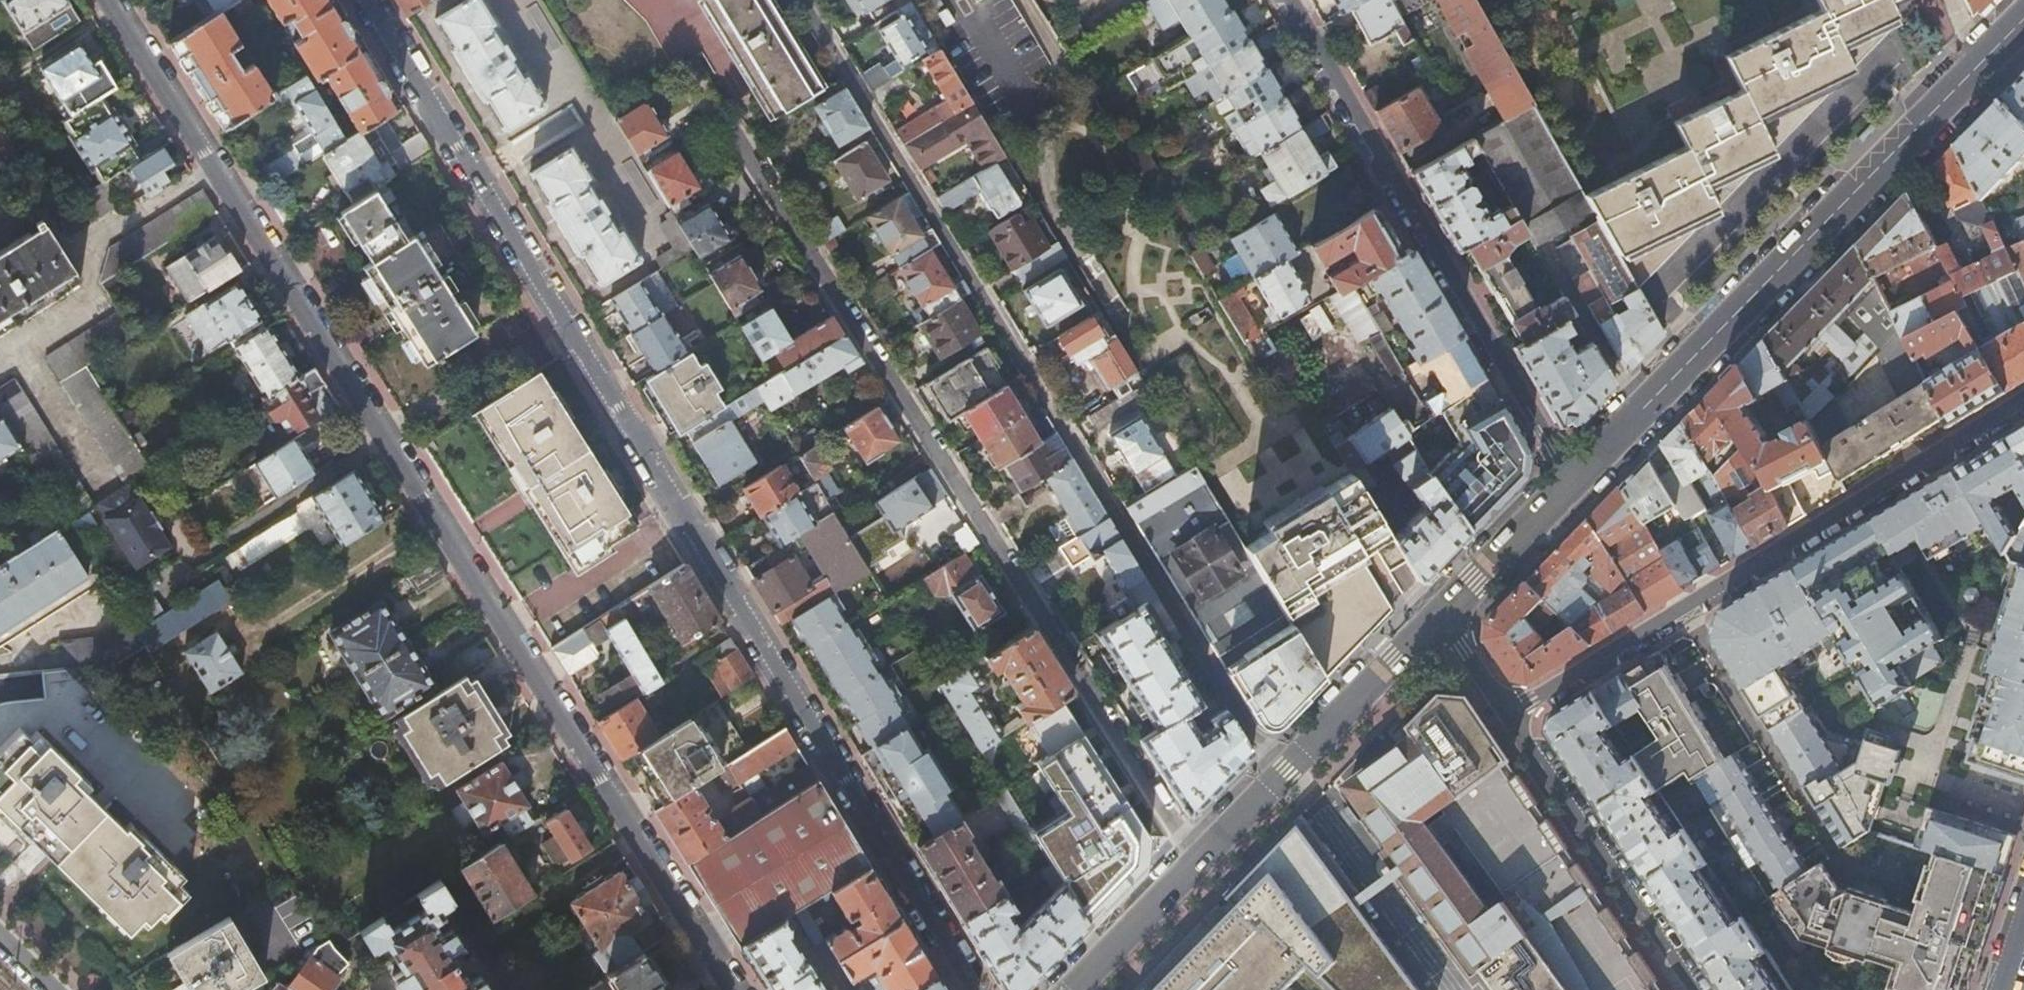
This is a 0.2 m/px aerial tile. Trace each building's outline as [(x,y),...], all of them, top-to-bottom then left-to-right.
[(33,51),(80,22),(67,0),(2,0),(33,51)] [(206,17),(217,10),(229,2),(233,0),(196,0),(206,17)] [(229,2),(238,17),(253,8),(248,0),(233,0),(229,2)] [(313,78),(315,78),(316,80),(322,77),(357,131),(370,123),(381,117),(396,107),(339,15),(330,0),(265,0),(313,78)] [(404,13),(425,0),(396,0),(404,13)] [(502,130),(545,103),(537,91),(539,89),(537,85),(535,86),(525,71),(521,74),(492,27),(496,24),(482,0),(462,0),(434,17),(453,49),(450,50),(467,77),(481,101),(484,100),(502,130)] [(783,112),(804,98),(822,88),(768,0),(701,0),(771,118),(783,112)] [(876,22),(900,7),(910,1),(910,0),(848,0),(856,14),(863,10),(865,12),(869,10),(876,22)] [(1156,15),(1166,9),(1171,5),(1168,0),(1147,0),(1156,15)] [(1188,34),(1229,10),(1223,0),(1168,0),(1171,5),(1166,9),(1174,22),(1179,18),(1188,34)] [(1255,0),(1246,0),(1231,9),(1238,22),(1260,9),(1255,0)] [(1342,13),(1323,23),(1324,24),(1330,34),(1331,36),(1357,21),(1369,42),(1395,27),(1402,41),(1411,36),(1398,14),(1390,0),(1365,0),(1342,13)] [(1342,13),(1365,0),(1334,0),(1342,13)] [(1398,14),(1423,0),(1390,0),(1398,14)] [(1439,4),(1438,4),(1454,32),(1454,31),(1503,119),(1531,103),(1473,0),(1437,0),(1439,4)] [(1888,0),(1816,0),(1819,8),(1724,54),(1740,89),(1672,121),(1683,145),(1582,193),(1591,209),(1635,287),(1670,251),(1740,181),(1734,168),(1751,160),(1769,152),(1805,115),(1840,79),(1838,76),(1848,71),(1874,45),(1897,21),(1888,0)] [(1897,21),(1919,0),(1888,0),(1897,21)] [(1972,15),(1987,0),(1966,0),(1972,15)] [(910,1),(900,7),(904,15),(879,30),(900,64),(926,49),(919,38),(929,31),(918,11),(910,1)] [(1188,34),(1151,56),(1163,75),(1180,64),(1189,59),(1195,69),(1205,63),(1246,39),(1239,27),(1240,26),(1238,22),(1231,9),(1229,10),(1188,34)] [(206,17),(166,41),(220,127),(272,96),(243,50),(232,57),(227,49),(232,46),(234,50),(240,46),(217,10),(206,17)] [(1060,31),(1069,45),(1086,35),(1078,21),(1060,31)] [(1186,74),(1184,76),(1193,92),(1205,85),(1213,98),(1223,92),(1263,69),(1256,55),(1258,54),(1248,38),(1246,39),(1205,63),(1195,69),(1186,74)] [(66,119),(101,96),(117,86),(100,60),(92,65),(78,43),(41,67),(67,109),(62,113),(66,119)] [(955,111),(971,101),(940,48),(923,59),(955,111)] [(1406,64),(1418,85),(1433,76),(1422,55),(1406,64)] [(695,93),(709,85),(692,58),(678,66),(695,93)] [(1186,74),(1195,69),(1189,59),(1180,64),(1186,74)] [(860,73),(870,91),(894,76),(887,63),(860,73)] [(894,76),(870,91),(881,108),(919,81),(910,67),(894,76)] [(1222,115),(1230,128),(1240,122),(1280,97),(1273,86),(1276,84),(1266,67),(1263,69),(1223,92),(1232,109),(1222,115)] [(9,88),(0,74),(0,94),(9,88)] [(1980,192),(1984,201),(2023,159),(2023,75),(1970,130),(1957,143),(1980,192)] [(268,185),(320,153),(343,140),(304,76),(283,89),(318,144),(310,149),(304,145),(294,149),(251,176),(260,190),(268,185)] [(1240,144),(1247,157),(1257,151),(1298,127),(1291,115),(1293,114),(1290,109),(1317,93),(1309,80),(1280,97),(1240,122),(1250,138),(1240,144)] [(1374,84),(1362,90),(1374,110),(1385,104),(1374,84)] [(1396,148),(1397,150),(1438,126),(1415,86),(1385,104),(1374,110),(1396,148)] [(868,125),(845,87),(813,106),(836,144),(868,125)] [(1223,92),(1213,98),(1222,115),(1232,109),(1223,92)] [(66,119),(62,121),(70,134),(67,136),(90,173),(93,172),(101,184),(109,179),(130,166),(140,159),(132,146),(136,144),(113,107),(109,109),(101,96),(66,119)] [(633,154),(641,150),(664,135),(644,101),(622,115),(612,120),(633,154)] [(894,129),(902,142),(945,117),(939,108),(944,106),(941,101),(894,129)] [(945,117),(902,142),(917,167),(965,137),(984,167),(1004,154),(998,148),(971,101),(955,111),(945,117)] [(1548,132),(1531,103),(1503,119),(1469,138),(1476,150),(1487,168),(1548,132)] [(607,111),(612,120),(622,115),(616,105),(607,111)] [(771,118),(760,125),(769,140),(791,125),(783,112),(771,118)] [(1261,189),(1269,204),(1334,165),(1326,151),(1323,151),(1314,156),(1306,142),(1326,130),(1318,115),(1298,127),(1257,151),(1266,166),(1262,169),(1270,183),(1261,189)] [(388,152),(398,145),(381,117),(370,123),(388,152)] [(1240,122),(1230,128),(1240,144),(1250,138),(1240,122)] [(351,202),(425,155),(430,152),(418,132),(398,145),(388,152),(370,123),(357,131),(343,140),(320,153),(351,202)] [(1582,193),(1548,132),(1487,168),(1508,204),(1514,215),(1524,232),(1531,244),(1584,213),(1591,209),(1582,193)] [(1514,215),(1508,204),(1497,210),(1493,205),(1486,209),(1481,199),(1473,198),(1475,194),(1469,185),(1464,183),(1467,175),(1461,166),(1468,162),(1466,157),(1476,150),(1469,138),(1410,172),(1411,174),(1438,221),(1455,250),(1464,245),(1514,215)] [(863,140),(833,159),(856,196),(886,178),(863,140)] [(1957,143),(1932,168),(1950,207),(1953,206),(1955,210),(1965,205),(1963,200),(1980,192),(1957,143)] [(175,162),(164,144),(140,159),(130,166),(147,194),(149,197),(163,188),(161,185),(155,175),(163,170),(175,162)] [(579,254),(598,285),(640,258),(621,227),(617,229),(587,180),(591,178),(582,164),(584,163),(581,158),(579,159),(571,146),(529,173),(548,203),(545,205),(562,231),(577,256),(579,254)] [(639,164),(647,159),(641,150),(633,154),(639,164)] [(644,172),(665,206),(696,187),(675,153),(644,172)] [(1004,154),(984,167),(971,175),(980,190),(972,194),(982,211),(990,207),(996,217),(1018,204),(1020,199),(1009,181),(1017,176),(1004,154)] [(360,266),(361,267),(457,206),(425,155),(351,202),(338,210),(369,260),(360,266)] [(655,202),(629,159),(620,164),(646,208),(655,202)] [(927,183),(935,196),(962,180),(966,178),(961,169),(949,176),(947,171),(927,183)] [(170,179),(163,170),(155,175),(161,185),(170,179)] [(101,184),(56,212),(71,236),(124,203),(109,179),(101,184)] [(962,180),(935,196),(943,209),(967,194),(967,189),(962,180)] [(260,190),(281,225),(290,219),(268,185),(260,190)] [(216,211),(202,190),(110,247),(101,284),(125,269),(216,211)] [(921,212),(908,190),(897,196),(911,219),(921,212)] [(1882,219),(1858,244),(1875,278),(1901,330),(1904,337),(1956,310),(1966,304),(1961,295),(1938,248),(1910,191),(1882,219)] [(911,219),(897,196),(866,215),(889,253),(892,251),(900,265),(928,248),(939,241),(930,227),(920,234),(911,219)] [(707,204),(675,223),(691,248),(696,257),(727,238),(707,204)] [(457,206),(361,267),(422,364),(432,358),(434,361),(440,357),(438,354),(518,304),(457,206)] [(1326,274),(1335,290),(1363,274),(1399,253),(1386,231),(1372,206),(1309,244),(1318,260),(1346,244),(1350,246),(1355,254),(1354,258),(1326,274)] [(1635,287),(1591,209),(1584,213),(1589,222),(1566,235),(1586,270),(1636,358),(1649,345),(1660,333),(1635,287)] [(1221,261),(1236,286),(1243,282),(1285,258),(1296,251),(1273,210),(1229,236),(1238,252),(1221,261)] [(675,223),(668,212),(663,215),(666,220),(658,225),(672,248),(654,258),(660,267),(691,248),(675,223)] [(1707,225),(1721,237),(1731,224),(1716,213),(1707,225)] [(1514,215),(1464,245),(1492,293),(1521,342),(1571,312),(1561,296),(1546,305),(1534,307),(1502,250),(1509,241),(1524,232),(1514,215)] [(812,231),(820,243),(844,228),(836,216),(812,231)] [(2020,243),(2023,242),(2023,217),(2011,223),(2020,243)] [(81,281),(42,218),(34,223),(38,229),(0,253),(0,332),(81,281)] [(991,234),(1011,268),(1047,247),(1029,219),(1020,224),(1014,220),(991,234)] [(1948,243),(1938,248),(1961,295),(2016,269),(2006,249),(1993,221),(1982,227),(1993,251),(1991,257),(1966,269),(1960,266),(1948,243)] [(957,233),(963,243),(976,235),(970,225),(957,233)] [(222,280),(241,268),(230,250),(226,253),(215,236),(151,276),(173,311),(222,280)] [(1011,268),(1009,269),(1020,287),(1067,257),(1057,241),(1047,247),(1011,268)] [(2016,269),(2019,275),(2022,274),(2023,279),(2023,242),(2020,243),(2006,249),(2016,269)] [(1811,292),(1765,339),(1784,370),(1817,336),(1825,343),(1843,360),(1858,345),(1833,320),(1875,278),(1858,244),(1811,292)] [(928,248),(900,265),(897,267),(918,302),(897,314),(907,331),(920,324),(957,301),(970,293),(962,280),(951,286),(928,248)] [(1399,253),(1363,274),(1372,290),(1377,288),(1409,343),(1404,345),(1414,362),(1458,336),(1434,293),(1407,248),(1399,253)] [(738,255),(706,274),(727,308),(758,289),(738,255)] [(1308,299),(1285,258),(1243,282),(1253,300),(1258,297),(1262,303),(1265,301),(1267,305),(1263,307),(1270,318),(1274,316),(1275,318),(1308,299)] [(258,277),(249,263),(241,268),(222,280),(228,288),(185,316),(206,350),(227,337),(233,347),(264,328),(239,288),(258,277)] [(101,284),(111,298),(133,283),(125,269),(101,284)] [(1059,269),(1023,291),(1045,327),(1081,304),(1059,269)] [(2006,390),(2023,379),(2023,279),(2022,274),(2019,275),(2016,269),(1961,295),(1966,304),(1956,310),(1967,327),(1980,347),(2006,390)] [(1623,372),(1636,358),(1586,270),(1569,279),(1623,372)] [(660,313),(640,280),(608,299),(620,318),(629,332),(660,313)] [(1231,289),(1215,299),(1242,343),(1258,334),(1231,289)] [(733,317),(755,304),(751,297),(729,311),(733,317)] [(957,301),(920,324),(922,327),(918,329),(933,354),(937,351),(939,355),(957,343),(963,352),(982,340),(957,301)] [(1319,304),(1300,313),(1313,339),(1332,330),(1319,304)] [(769,306),(738,325),(759,360),(772,352),(783,371),(843,335),(831,315),(790,340),(769,306)] [(45,358),(127,485),(152,469),(139,449),(134,440),(91,374),(86,366),(107,353),(134,336),(118,310),(45,358)] [(1943,417),(1948,426),(1976,409),(2006,390),(1980,347),(1960,359),(1948,339),(1967,327),(1956,310),(1904,337),(1915,359),(1932,349),(1944,369),(1925,380),(1943,417)] [(1100,311),(1057,337),(1056,343),(1060,349),(1065,350),(1074,365),(1091,354),(1109,383),(1119,377),(1120,378),(1135,369),(1100,311)] [(1379,311),(1370,316),(1381,334),(1389,329),(1379,311)] [(662,312),(660,313),(629,332),(641,352),(652,371),(687,350),(674,329),(673,329),(662,312)] [(1584,412),(1589,406),(1612,383),(1571,312),(1521,342),(1512,347),(1521,363),(1538,393),(1555,422),(1571,425),(1584,412)] [(233,347),(265,397),(300,375),(268,325),(264,328),(233,347)] [(1810,423),(1834,469),(1839,480),(1901,443),(1943,417),(1925,380),(1915,359),(1904,337),(1901,330),(1876,355),(1898,397),(1849,426),(1835,397),(1810,423)] [(859,362),(843,335),(783,371),(780,373),(779,372),(755,386),(764,401),(768,408),(824,375),(841,364),(844,371),(859,362)] [(1458,336),(1414,362),(1401,370),(1413,390),(1422,385),(1414,371),(1416,369),(1418,372),(1429,366),(1443,390),(1433,397),(1436,402),(1424,409),(1428,416),(1433,413),(1482,377),(1471,357),(1458,336)] [(1741,364),(1711,394),(1737,432),(1745,444),(1763,470),(1787,525),(1804,515),(1785,484),(1809,468),(1815,478),(1834,469),(1810,423),(1807,417),(1796,423),(1795,422),(1783,429),(1785,433),(1775,439),(1768,439),(1765,436),(1767,435),(1748,410),(1747,411),(1743,405),(1747,402),(1751,404),(1760,398),(1760,396),(1774,388),(1785,408),(1799,400),(1785,373),(1784,370),(1765,339),(1741,364)] [(1825,343),(1785,373),(1799,400),(1802,406),(1850,382),(1853,379),(1843,360),(1825,343)] [(987,349),(985,346),(923,384),(936,404),(934,406),(942,419),(944,417),(945,419),(952,415),(1004,385),(1005,384),(995,368),(998,366),(996,364),(1000,361),(990,346),(987,349)] [(684,430),(719,408),(721,407),(687,350),(652,371),(641,377),(665,417),(676,435),(684,430)] [(111,360),(107,353),(86,366),(91,374),(111,360)] [(828,381),(844,371),(841,364),(824,375),(828,381)] [(308,392),(324,382),(314,366),(300,375),(265,397),(262,399),(275,419),(278,417),(287,432),(295,427),(296,428),(316,416),(306,400),(311,397),(308,392)] [(636,526),(537,369),(477,407),(566,549),(571,546),(581,562),(636,526)] [(1426,472),(1467,531),(1496,500),(1526,470),(1528,455),(1496,401),(1482,377),(1433,413),(1455,441),(1426,471),(1426,472)] [(44,482),(69,522),(94,506),(15,378),(0,387),(0,412),(3,417),(21,445),(37,470),(44,482)] [(1144,384),(1119,398),(1128,412),(1152,397),(1144,384)] [(1013,400),(1004,385),(952,415),(963,432),(972,427),(979,439),(1026,411),(1018,397),(1013,400)] [(721,407),(719,408),(727,421),(728,423),(764,401),(755,386),(721,407)] [(1696,410),(1682,424),(1705,463),(1714,453),(1718,457),(1722,454),(1718,450),(1737,432),(1711,394),(1696,410)] [(1108,405),(1091,415),(1100,429),(1117,419),(1108,405)] [(880,414),(876,407),(841,429),(864,464),(881,454),(880,453),(897,442),(888,427),(889,426),(881,413),(880,414)] [(719,408),(684,430),(692,442),(691,442),(704,464),(717,486),(753,464),(728,423),(727,421),(719,408)] [(1333,447),(1350,473),(1364,462),(1379,451),(1403,434),(1406,432),(1389,408),(1333,447)] [(979,439),(986,451),(983,452),(992,467),(995,466),(996,468),(997,467),(1039,442),(1030,426),(1034,424),(1026,411),(979,439)] [(1139,416),(1109,434),(1133,473),(1141,468),(1148,480),(1169,466),(1139,416)] [(3,417),(0,420),(0,459),(21,445),(3,417)] [(1726,500),(1712,476),(1705,463),(1682,424),(1665,441),(1648,458),(1675,505),(1684,520),(1691,516),(1705,508),(1707,510),(1726,500)] [(2010,435),(2023,458),(2023,427),(2010,435)] [(813,446),(819,442),(812,430),(790,444),(797,456),(798,456),(813,446)] [(1063,444),(1056,432),(1041,441),(1039,442),(997,467),(1007,484),(1014,480),(1020,491),(1045,476),(1072,459),(1067,450),(1059,455),(1056,449),(1063,444)] [(1391,539),(1404,561),(1417,582),(1430,568),(1467,531),(1426,472),(1426,471),(1403,434),(1379,451),(1383,458),(1391,452),(1394,461),(1392,463),(1422,505),(1391,539)] [(134,440),(139,449),(147,445),(141,435),(134,440)] [(2010,435),(1955,468),(1977,504),(2006,555),(2018,534),(1997,498),(1994,496),(1995,491),(1999,492),(2015,482),(2023,498),(2023,458),(2010,435)] [(244,470),(265,503),(315,472),(293,438),(244,470)] [(1726,500),(1752,546),(1787,525),(1763,470),(1745,444),(1712,476),(1726,500)] [(824,465),(813,446),(798,456),(810,474),(824,465)] [(1638,468),(1622,486),(1644,524),(1675,505),(1648,458),(1638,468)] [(1072,459),(1045,476),(1068,514),(1056,522),(1068,541),(1108,517),(1072,459)] [(1364,462),(1350,473),(1362,492),(1374,483),(1364,462)] [(1193,465),(1125,506),(1158,561),(1173,553),(1213,530),(1227,521),(1193,465)] [(760,516),(797,494),(779,466),(742,488),(760,516)] [(1955,468),(1876,515),(1889,537),(1897,551),(1977,504),(1955,468)] [(311,496),(342,544),(384,518),(353,469),(311,496)] [(942,490),(928,469),(914,478),(873,504),(891,532),(932,506),(927,499),(942,490)] [(6,502),(44,482),(37,470),(0,491),(6,502)] [(1268,532),(1243,547),(1253,563),(1291,624),(1322,675),(1389,606),(1362,560),(1376,551),(1388,571),(1404,561),(1391,539),(1362,492),(1350,473),(1264,525),(1268,532)] [(125,486),(98,503),(105,514),(103,516),(135,566),(166,546),(156,530),(159,528),(147,511),(145,512),(134,497),(133,498),(125,486)] [(1604,503),(1588,520),(1644,613),(1658,604),(1682,589),(1658,547),(1644,524),(1622,486),(1604,503)] [(1020,491),(989,509),(999,524),(1029,505),(1020,491)] [(814,522),(797,494),(760,516),(777,545),(782,541),(792,536),(814,522)] [(1707,510),(1733,558),(1752,546),(1726,500),(1707,510)] [(866,571),(839,526),(830,512),(814,522),(792,536),(807,560),(798,566),(791,555),(751,580),(770,609),(779,624),(789,618),(818,600),(803,575),(807,572),(805,569),(815,563),(832,592),(836,589),(866,571)] [(1849,561),(1889,537),(1876,515),(1795,563),(1820,606),(1879,705),(1919,682),(1905,657),(1945,633),(1932,611),(1892,635),(1878,612),(1919,588),(1906,566),(1865,589),(1849,561)] [(1689,529),(1695,525),(1691,516),(1684,520),(1689,529)] [(1068,541),(1026,566),(1044,595),(1067,581),(1060,569),(1069,564),(1072,569),(1089,558),(1094,558),(1102,553),(1128,595),(1109,607),(1116,619),(1141,604),(1156,595),(1108,517),(1068,541)] [(1552,556),(1527,582),(1557,612),(1571,626),(1590,646),(1629,622),(1644,613),(1588,520),(1552,556)] [(1243,547),(1227,521),(1213,530),(1238,572),(1253,563),(1243,547)] [(2018,534),(2006,555),(2008,560),(2021,564),(2023,565),(2023,524),(2018,534)] [(1658,547),(1682,589),(1719,567),(1695,525),(1689,529),(1658,547)] [(103,578),(84,549),(73,555),(57,529),(0,565),(0,642),(2,645),(103,578)] [(1238,572),(1213,530),(1173,553),(1199,595),(1238,572)] [(743,566),(751,580),(791,555),(782,541),(777,545),(758,556),(743,566)] [(1173,553),(1158,561),(1184,604),(1199,595),(1173,553)] [(976,576),(962,554),(922,579),(933,597),(947,597),(950,595),(973,630),(1002,612),(978,575),(976,576)] [(434,558),(406,576),(395,583),(402,595),(414,588),(418,592),(446,575),(434,558)] [(694,581),(683,563),(616,606),(620,612),(622,616),(653,596),(683,643),(718,621),(694,581)] [(1184,604),(1225,671),(1240,662),(1237,657),(1291,624),(1253,563),(1238,572),(1199,595),(1184,604)] [(1820,606),(1795,563),(1702,618),(1743,688),(1774,670),(1792,660),(1776,632),(1820,606)] [(2021,564),(1987,667),(2023,679),(2023,565),(2021,564)] [(218,580),(217,580),(223,589),(232,583),(222,567),(214,572),(218,580)] [(145,645),(147,650),(229,599),(223,589),(217,580),(159,617),(136,631),(145,645)] [(1557,612),(1527,582),(1487,622),(1487,640),(1500,660),(1514,680),(1529,683),(1590,646),(1571,626),(1557,612)] [(846,607),(836,589),(832,592),(827,595),(818,600),(789,618),(806,646),(808,645),(840,697),(841,696),(856,721),(854,722),(870,749),(859,755),(897,817),(914,844),(958,818),(962,816),(947,790),(952,787),(929,749),(924,752),(909,726),(910,725),(904,715),(909,712),(899,696),(902,695),(892,679),(887,682),(880,671),(879,672),(873,662),(878,658),(860,627),(855,630),(848,619),(847,620),(841,610),(846,607)] [(122,610),(129,621),(136,631),(159,617),(146,595),(122,610)] [(330,633),(356,675),(407,642),(389,613),(388,613),(380,602),(330,633)] [(1200,701),(1141,604),(1116,619),(1093,633),(1104,651),(1099,654),(1107,666),(1112,663),(1134,698),(1129,701),(1137,715),(1142,711),(1152,728),(1135,738),(1187,819),(1232,772),(1251,752),(1224,706),(1205,718),(1209,724),(1196,732),(1183,712),(1200,701)] [(622,616),(620,612),(614,616),(617,621),(604,630),(630,674),(601,693),(610,708),(640,689),(641,691),(661,679),(653,667),(650,663),(635,637),(622,616)] [(604,613),(549,648),(567,676),(593,659),(596,652),(591,645),(604,637),(597,627),(608,619),(604,613)] [(36,654),(38,670),(114,664),(145,645),(136,631),(129,621),(102,638),(59,641),(59,652),(36,654)] [(1272,724),(1279,723),(1324,678),(1322,675),(1291,624),(1237,657),(1240,662),(1225,671),(1254,719),(1258,721),(1261,722),(1266,724),(1272,724)] [(1071,690),(1029,627),(974,661),(938,684),(979,750),(1001,736),(974,693),(984,687),(980,681),(985,678),(977,666),(985,661),(992,672),(999,667),(1021,702),(1015,706),(1024,721),(1028,721),(1063,696),(1071,690)] [(635,637),(650,663),(662,656),(646,630),(635,637)] [(209,692),(241,672),(216,633),(184,654),(209,692)] [(720,696),(752,676),(729,639),(697,659),(720,696)] [(407,642),(356,675),(382,718),(434,686),(426,674),(427,674),(407,642)] [(966,646),(929,669),(938,684),(974,661),(966,646)] [(1658,651),(1655,653),(1591,692),(1613,724),(1634,755),(1646,773),(1658,791),(1685,772),(1690,780),(1693,778),(1711,807),(1708,808),(1747,870),(1749,869),(1768,899),(1772,897),(1800,938),(1867,960),(1870,950),(1905,962),(1896,989),(1966,989),(1994,905),(2004,873),(1937,852),(1932,867),(1936,869),(1926,899),(1922,898),(1917,912),(1887,902),(1888,898),(1836,881),(1821,862),(1809,869),(1791,841),(1789,842),(1752,782),(1754,781),(1736,751),(1724,758),(1658,651)] [(661,679),(661,681),(669,676),(661,662),(653,667),(661,679)] [(1987,667),(1964,737),(1974,740),(1966,763),(2023,781),(2023,679),(1987,667)] [(1774,670),(1743,688),(1799,782),(1830,765),(1774,670)] [(386,723),(429,793),(507,743),(503,736),(469,681),(465,676),(433,697),(431,695),(386,723)] [(469,681),(503,736),(508,733),(474,677),(469,681)] [(1613,724),(1591,692),(1552,716),(1549,731),(1568,758),(1599,805),(1646,773),(1634,755),(1625,761),(1604,730),(1613,724)] [(1059,880),(1085,923),(1152,858),(1153,834),(1063,696),(1028,721),(1051,754),(1035,766),(1068,817),(1034,839),(1059,880)] [(595,721),(618,759),(631,751),(657,735),(632,697),(595,721)] [(1442,699),(1411,730),(1416,737),(1447,780),(1495,747),(1497,746),(1467,701),(1442,699)] [(648,800),(654,809),(693,784),(698,781),(725,764),(745,751),(714,700),(657,735),(631,751),(644,775),(642,785),(650,799),(648,800)] [(737,782),(794,745),(783,727),(745,751),(725,764),(737,782)] [(129,934),(141,921),(146,927),(159,914),(164,919),(190,893),(179,882),(185,877),(131,824),(126,829),(87,791),(93,785),(39,732),(32,739),(22,728),(0,749),(0,760),(0,807),(129,934)] [(1532,932),(1548,920),(1544,914),(1545,913),(1497,847),(1496,848),(1459,797),(1447,780),(1416,737),(1348,786),(1369,815),(1370,815),(1392,845),(1381,853),(1471,976),(1482,968),(1532,932)] [(1495,747),(1447,780),(1459,797),(1496,848),(1497,847),(1541,816),(1537,809),(1535,807),(1538,806),(1517,776),(1515,778),(1505,763),(1508,761),(1497,746),(1495,747)] [(509,837),(533,822),(525,808),(529,805),(502,761),(456,789),(465,802),(476,820),(484,833),(500,822),(509,837)] [(725,764),(698,781),(713,804),(725,796),(722,791),(737,782),(725,764)] [(751,800),(760,814),(815,779),(807,765),(751,800)] [(1646,773),(1599,805),(1623,840),(1648,877),(1695,846),(1682,827),(1674,833),(1649,797),(1658,791),(1646,773)] [(760,814),(684,863),(736,946),(783,917),(793,911),(803,905),(868,865),(815,779),(760,814)] [(651,811),(684,863),(760,814),(751,800),(749,797),(747,798),(741,789),(733,794),(738,803),(725,811),(724,818),(717,823),(713,816),(709,819),(705,811),(708,809),(693,784),(654,809),(651,811)] [(1024,845),(1034,839),(1004,790),(994,796),(1024,845)] [(476,820),(465,802),(448,813),(459,830),(476,820)] [(546,822),(571,861),(592,848),(566,808),(546,822)] [(1541,816),(1497,847),(1545,913),(1544,914),(1548,920),(1570,950),(1615,919),(1609,910),(1608,908),(1604,911),(1594,897),(1598,894),(1578,864),(1575,866),(1565,851),(1568,850),(1548,820),(1545,822),(1541,816)] [(958,818),(914,844),(936,879),(960,919),(1003,892),(994,877),(1000,873),(994,864),(985,870),(980,862),(985,859),(982,853),(976,857),(963,836),(967,833),(958,818)] [(2004,873),(2012,850),(1940,827),(1932,850),(1937,852),(2004,873)] [(531,893),(499,843),(458,869),(475,895),(472,897),(476,903),(479,901),(491,919),(531,893)] [(1754,934),(1741,915),(1732,920),(1698,870),(1707,864),(1695,846),(1648,877),(1678,920),(1707,964),(1754,934)] [(885,893),(868,865),(803,905),(807,912),(832,896),(845,918),(853,914),(857,921),(847,927),(843,926),(823,938),(824,939),(836,959),(901,919),(885,893)] [(571,901),(586,924),(644,888),(636,876),(627,882),(620,871),(571,901)] [(1085,923),(1059,880),(1055,874),(1045,880),(1052,893),(1016,928),(1006,912),(1013,908),(1008,899),(1026,888),(1021,881),(1003,892),(960,919),(1003,989),(1009,989),(1020,989),(1044,966),(1085,923)] [(360,931),(372,950),(387,941),(392,948),(390,949),(402,969),(392,976),(401,989),(411,989),(414,988),(415,989),(490,989),(481,975),(470,981),(466,974),(461,978),(454,967),(458,965),(455,960),(456,960),(452,953),(462,946),(450,927),(440,933),(433,921),(443,915),(439,909),(452,901),(439,881),(417,895),(426,909),(392,930),(383,916),(360,931)] [(642,907),(652,900),(644,888),(586,924),(601,948),(648,917),(642,907)] [(807,912),(803,905),(793,911),(815,946),(824,939),(823,938),(807,912)] [(1308,962),(1266,922),(1260,928),(1237,905),(1156,989),(1282,989),(1308,962)] [(173,950),(197,989),(240,989),(265,975),(230,916),(173,950)] [(736,946),(764,989),(826,989),(817,976),(809,980),(807,975),(814,971),(806,958),(803,959),(788,936),(788,925),(783,917),(736,946)] [(901,919),(836,959),(849,980),(874,964),(877,969),(875,971),(874,974),(878,981),(873,984),(877,989),(883,989),(884,989),(914,989),(936,977),(917,945),(901,919)] [(1615,919),(1570,950),(1596,988),(1641,957),(1638,952),(1634,955),(1624,941),(1628,938),(1615,919)] [(1532,932),(1482,968),(1499,989),(1575,989),(1532,932)] [(1757,958),(1766,952),(1754,934),(1707,964),(1725,989),(1779,989),(1757,958)] [(328,938),(289,961),(300,968),(286,988),(290,989),(329,989),(339,975),(328,968),(341,959),(328,938)] [(643,951),(606,974),(616,989),(667,989),(643,951)] [(1596,988),(1598,989),(1658,989),(1654,985),(1658,982),(1641,957),(1596,988)] [(936,977),(914,989),(944,989),(936,977)] [(286,988),(277,981),(271,989),(290,989),(286,988)]
